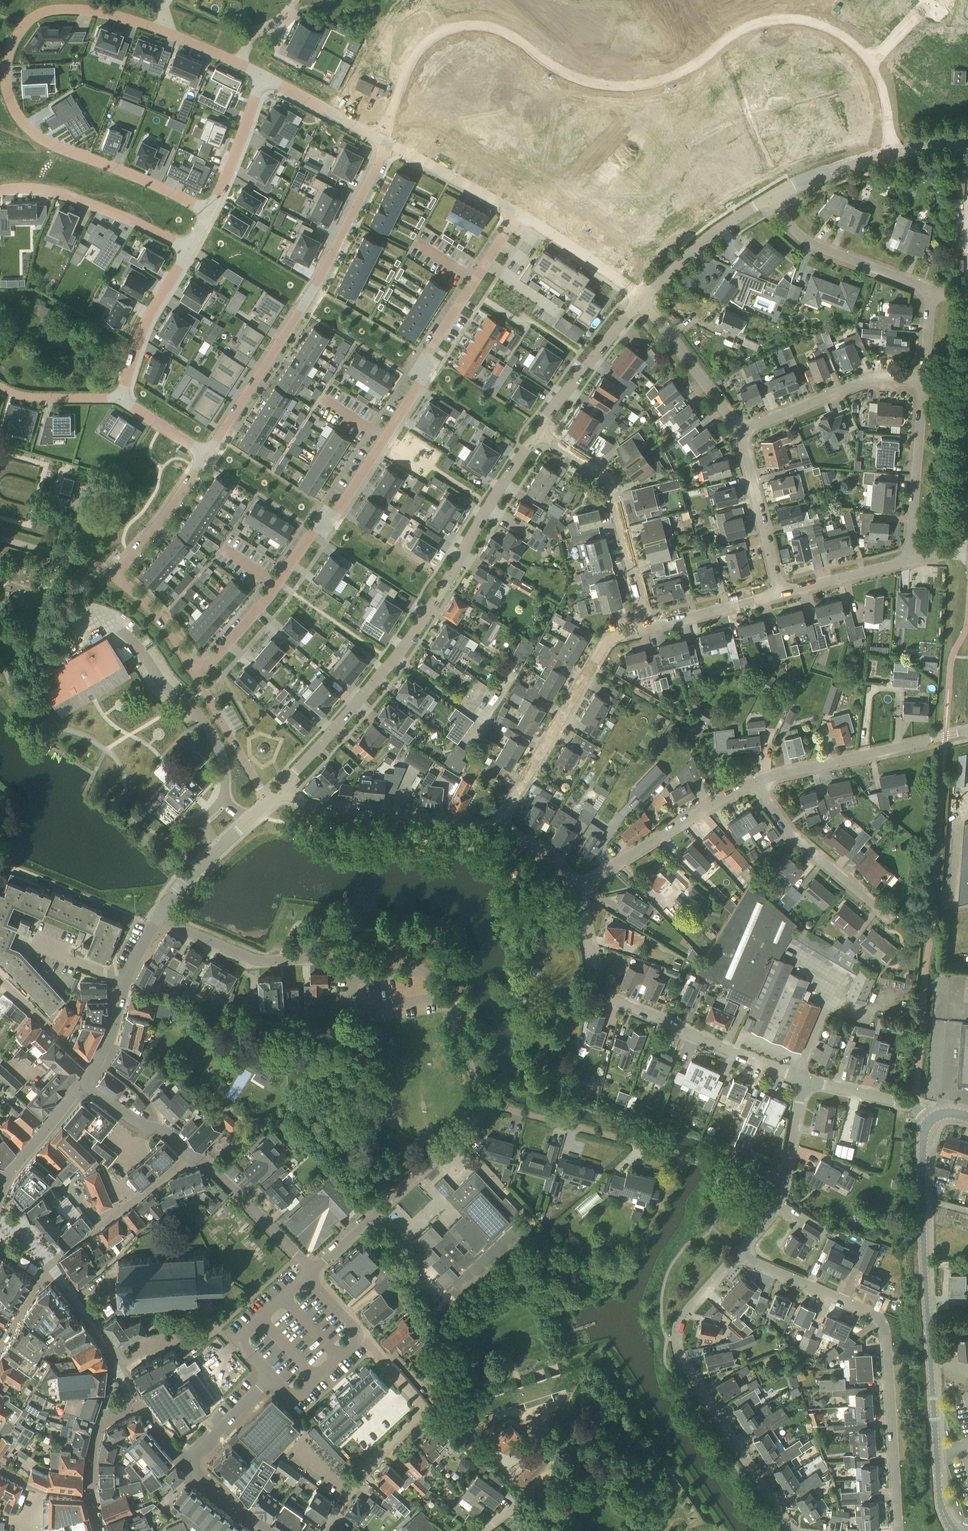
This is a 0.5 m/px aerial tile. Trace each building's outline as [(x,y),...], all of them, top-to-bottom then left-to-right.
[(293,28),(291,33),(313,44),(319,32),(325,36),(328,29),(314,22),(313,26),(308,23),(307,26),(300,22),(296,30),(293,28)] [(23,48),(26,52),(38,53),(39,51),(56,51),(56,42),(67,42),(71,42),(71,36),(75,31),(72,26),(41,26),(37,28),(23,48)] [(98,37),(96,43),(104,46),(101,52),(123,60),(129,43),(121,41),(123,35),(101,27),(101,29),(99,28),(96,36),(98,37)] [(288,38),(291,40),(287,47),(295,51),(293,53),(298,55),(296,59),(310,66),(313,59),(307,56),(313,44),(291,33),(288,38)] [(151,61),(150,63),(155,65),(153,70),(160,73),(164,61),(165,60),(159,58),(162,49),(163,47),(138,38),(133,54),(151,61)] [(352,39),(348,48),(356,52),(360,43),(352,39)] [(169,69),(191,77),(189,84),(197,87),(202,73),(196,71),(200,62),(175,53),(169,69)] [(341,59),(329,85),(338,90),(350,64),(341,59)] [(46,72),(45,68),(26,69),(27,77),(24,77),(24,81),(22,81),(23,95),(31,94),(31,99),(39,98),(39,94),(47,93),(47,83),(55,83),(54,72),(46,72)] [(226,74),(215,68),(211,78),(223,83),(222,86),(221,86),(214,100),(209,98),(207,104),(215,108),(218,103),(226,106),(233,92),(232,91),(233,88),(237,90),(241,81),(233,77),(234,76),(227,72),(226,74)] [(953,81),(965,82),(965,69),(954,68),(953,81)] [(76,90),(78,83),(68,81),(66,88),(76,90)] [(56,113),(49,118),(55,127),(65,120),(68,124),(65,126),(73,138),(90,127),(82,115),(78,117),(65,97),(51,106),(56,113)] [(296,114),(281,105),(278,110),(273,107),(267,117),(294,134),(299,127),(291,122),(296,114)] [(263,135),(278,144),(283,136),(291,140),(294,134),(267,117),(261,127),(266,130),(263,135)] [(203,128),(199,138),(213,144),(219,146),(223,136),(227,126),(206,118),(203,128)] [(120,141),(127,144),(132,131),(122,127),(120,133),(109,129),(102,148),(116,153),(120,141)] [(310,141),(313,135),(308,132),(304,137),(310,141)] [(334,156),(357,167),(362,156),(352,151),(355,144),(338,135),(334,143),(340,146),(334,156)] [(147,166),(146,165),(147,163),(153,166),(156,160),(162,163),(168,150),(156,145),(154,147),(142,142),(137,152),(140,153),(136,162),(147,167),(147,166)] [(211,148),(201,144),(197,155),(207,159),(211,148)] [(292,153),(298,157),(302,151),(296,147),(292,153)] [(253,158),(255,158),(254,160),(275,173),(276,173),(275,172),(280,162),(282,163),(286,157),(275,150),(272,156),(260,149),(259,151),(258,150),(253,158)] [(338,180),(341,173),(351,178),(357,167),(334,156),(329,167),(324,164),(320,171),(338,180)] [(272,185),(269,183),(275,173),(254,160),(253,161),(251,161),(247,168),(248,169),(247,171),(258,178),(255,183),(268,191),(272,185)] [(171,164),(168,173),(179,178),(178,181),(185,184),(186,183),(199,191),(202,181),(203,182),(210,168),(195,161),(189,173),(171,164)] [(314,164),(311,170),(317,173),(320,167),(314,164)] [(396,171),(391,182),(408,190),(413,180),(396,171)] [(306,175),(299,172),(296,178),(303,181),(306,175)] [(334,187),(317,178),(313,185),(318,188),(313,199),(335,210),(341,199),(331,194),(334,187)] [(403,201),(408,190),(391,182),(386,192),(403,201)] [(251,194),(242,189),(235,199),(237,201),(236,202),(244,207),(245,205),(254,211),(258,204),(262,207),(268,197),(256,190),(253,196),(251,194)] [(386,192),(381,203),(398,211),(403,201),(386,192)] [(868,212),(847,205),(847,203),(847,199),(846,198),(834,194),(833,194),(818,213),(819,214),(826,220),(837,207),(845,209),(838,226),(860,234),(868,212)] [(466,204),(456,198),(447,215),(457,221),(466,204)] [(320,216),(330,221),(335,210),(313,199),(308,209),(302,207),(299,214),(316,223),(320,216)] [(2,210),(2,229),(11,229),(11,217),(20,217),(20,221),(42,221),(41,205),(39,205),(39,203),(24,203),(24,204),(9,204),(9,210),(2,210)] [(393,222),(398,211),(381,203),(376,213),(393,222)] [(466,204),(457,221),(467,226),(476,209),(466,204)] [(467,226),(477,232),(487,215),(476,209),(467,226)] [(56,242),(70,248),(77,234),(71,231),(77,215),(69,212),(68,214),(59,210),(49,232),(59,236),(56,242)] [(223,224),(243,236),(250,225),(252,226),(256,221),(243,213),(240,219),(237,217),(230,212),(223,224)] [(388,232),(393,222),(376,213),(370,223),(388,232)] [(890,236),(892,237),(889,245),(919,257),(924,245),(929,246),(932,225),(925,223),(919,232),(908,228),(912,219),(898,213),(890,236)] [(292,241),(314,252),(320,241),(310,236),(313,229),(295,221),(292,228),(297,231),(292,241)] [(97,225),(87,240),(106,252),(97,266),(104,271),(120,247),(113,242),(116,237),(97,225)] [(381,245),(364,236),(359,247),(376,255),(381,245)] [(314,252),(292,241),(288,239),(282,250),(281,249),(278,256),(295,265),(299,258),(309,263),(314,252)] [(755,267),(756,266),(762,271),(778,253),(767,243),(756,256),(746,247),(740,254),(755,267)] [(137,258),(132,254),(128,260),(142,268),(145,263),(157,269),(158,267),(160,268),(164,261),(162,260),(164,257),(144,246),(137,258)] [(359,247),(354,257),(371,266),(376,255),(359,247)] [(553,253),(552,254),(541,247),(531,262),(528,260),(517,276),(523,280),(529,272),(527,271),(531,266),(540,272),(553,253)] [(550,280),(551,280),(564,260),(553,253),(540,272),(540,273),(541,271),(551,278),(550,280)] [(348,267),(366,276),(371,266),(354,257),(348,267)] [(564,260),(551,280),(562,287),(575,268),(574,267),(573,269),(563,262),(564,261),(564,260)] [(200,262),(199,262),(195,268),(196,269),(195,271),(216,284),(222,275),(225,276),(228,270),(218,264),(215,269),(201,261),(200,262)] [(130,266),(125,276),(126,277),(121,286),(140,297),(144,289),(143,288),(146,283),(141,280),(145,274),(130,266)] [(348,267),(343,278),(361,286),(366,276),(348,267)] [(568,300),(586,275),(575,268),(562,287),(563,286),(573,293),(568,300)] [(730,283),(724,279),(714,294),(726,302),(729,298),(745,309),(752,289),(764,294),(767,285),(736,273),(731,281),(732,281),(730,283)] [(574,315),(591,290),(581,283),(586,275),(568,300),(579,307),(574,315)] [(839,286),(812,276),(802,301),(818,306),(820,299),(850,309),(858,287),(841,281),(839,286)] [(778,283),(789,287),(790,283),(784,277),(778,283)] [(355,297),(361,286),(343,278),(338,288),(355,297)] [(187,305),(198,312),(210,292),(190,279),(183,290),(185,292),(192,296),(187,305)] [(423,289),(439,299),(446,290),(429,279),(423,289)] [(536,283),(531,280),(528,285),(533,288),(536,283)] [(796,303),(802,286),(791,283),(785,299),(796,303)] [(120,328),(131,306),(122,301),(125,295),(114,288),(106,304),(112,307),(105,320),(120,328)] [(423,289),(417,299),(433,309),(439,299),(423,289)] [(598,305),(587,298),(592,290),(591,290),(574,315),(585,323),(598,305)] [(285,303),(267,292),(256,309),(260,311),(256,317),(270,326),(273,320),(272,319),(276,314),(280,310),(285,303)] [(241,302),(233,296),(225,308),(233,313),(241,302)] [(560,307),(563,302),(558,298),(555,303),(560,307)] [(433,309),(417,299),(410,308),(427,319),(433,309)] [(909,325),(911,307),(892,305),(891,313),(888,313),(887,316),(878,315),(877,328),(890,329),(891,323),(909,325)] [(404,318),(421,329),(427,319),(410,308),(404,318)] [(743,317),(724,309),(722,316),(720,315),(716,325),(737,333),(743,317)] [(191,324),(195,327),(199,320),(188,313),(184,319),(172,311),(165,322),(185,335),(191,324)] [(498,341),(506,329),(487,316),(482,324),(481,323),(477,328),(495,339),(498,341)] [(565,333),(572,323),(561,316),(554,326),(565,333)] [(421,329),(404,318),(398,328),(414,338),(421,329)] [(178,354),(182,348),(178,346),(185,335),(165,322),(158,333),(170,341),(166,347),(178,354)] [(240,342),(236,348),(250,357),(254,352),(252,351),(256,345),(260,341),(265,334),(247,323),(236,340),(240,342)] [(583,330),(572,323),(565,333),(576,341),(583,330)] [(44,326),(41,334),(68,344),(71,335),(44,326)] [(313,327),(307,336),(324,347),(331,338),(313,327)] [(477,328),(478,329),(474,336),(473,335),(470,340),(488,351),(495,339),(477,328)] [(907,354),(908,338),(896,337),(896,330),(883,329),(882,339),(885,340),(884,352),(907,354)] [(815,379),(829,374),(823,361),(830,358),(820,332),(814,333),(818,344),(816,344),(819,350),(813,352),(815,358),(808,361),(811,369),(805,371),(809,381),(815,378),(815,379)] [(844,364),(846,367),(859,362),(853,348),(863,344),(858,333),(843,339),(846,345),(832,351),(836,362),(840,360),(841,365),(844,364)] [(319,356),(317,355),(322,346),(324,348),(324,347),(307,336),(301,345),(319,356)] [(757,343),(745,338),(742,345),(756,351),(759,344),(761,345),(763,341),(759,339),(757,343)] [(542,345),(535,356),(554,368),(561,358),(549,350),(553,345),(543,339),(539,344),(542,345)] [(470,340),(469,341),(470,341),(466,348),(465,347),(462,352),(480,364),(488,351),(470,340)] [(515,345),(509,341),(506,346),(507,347),(511,350),(515,345)] [(507,347),(506,346),(501,343),(498,348),(504,352),(507,347)] [(296,354),(313,365),(319,356),(301,345),(296,354)] [(788,346),(793,358),(794,357),(797,356),(793,345),(788,346)] [(785,361),(793,358),(788,346),(781,349),(785,361)] [(619,357),(637,371),(637,370),(635,368),(642,360),(651,367),(655,362),(645,351),(640,357),(627,347),(626,348),(624,347),(619,354),(620,355),(619,357)] [(480,364),(462,352),(461,353),(462,354),(458,360),(457,359),(453,365),(474,378),(482,365),(480,364)] [(162,360),(152,356),(144,375),(162,383),(166,373),(161,371),(165,362),(169,363),(171,357),(164,353),(162,360)] [(369,361),(357,353),(346,371),(358,379),(369,361)] [(307,375),(313,365),(296,354),(290,364),(307,375)] [(212,377),(230,389),(233,383),(232,382),(235,376),(240,373),(244,366),(227,355),(212,377)] [(526,365),(522,370),(532,377),(535,372),(547,379),(554,368),(535,356),(528,367),(526,365)] [(630,380),(637,371),(619,357),(618,358),(617,357),(611,364),(612,365),(611,366),(624,377),(620,382),(632,391),(636,385),(630,380)] [(753,362),(757,372),(767,369),(762,358),(753,362)] [(369,361),(358,379),(370,387),(381,369),(369,361)] [(504,367),(497,362),(491,372),(498,376),(504,367)] [(747,377),(757,372),(753,362),(743,367),(747,377)] [(201,382),(206,375),(189,364),(184,371),(201,382)] [(303,384),(301,383),(307,375),(290,364),(284,373),(303,385),(303,384)] [(777,369),(786,391),(792,389),(793,391),(799,388),(798,386),(792,371),(786,374),(783,367),(777,369)] [(383,394),(394,377),(381,369),(370,387),(383,394)] [(781,393),(786,391),(777,369),(773,371),(775,378),(768,381),(774,396),(775,395),(776,398),(782,395),(781,393)] [(278,382),(297,395),(303,385),(284,373),(278,382)] [(510,394),(515,397),(514,398),(521,403),(522,402),(529,406),(536,395),(529,391),(533,386),(519,377),(516,382),(517,383),(510,394)] [(632,391),(620,382),(617,387),(603,378),(602,379),(600,379),(595,386),(597,387),(596,388),(618,403),(624,394),(628,396),(632,391)] [(488,391),(493,384),(486,380),(482,387),(488,391)] [(669,401),(680,394),(671,382),(659,391),(657,392),(659,394),(664,400),(655,407),(662,415),(674,407),(669,401)] [(745,406),(761,400),(754,383),(739,389),(741,392),(740,393),(745,406)] [(192,408),(210,419),(214,414),(212,413),(216,407),(220,404),(225,397),(207,385),(192,408)] [(286,407),(292,398),(275,387),(269,396),(286,407)] [(612,413),(618,403),(596,388),(595,390),(593,389),(588,397),(590,397),(589,399),(603,408),(599,414),(612,422),(616,416),(612,413)] [(634,398),(638,401),(643,395),(638,392),(634,398)] [(286,407),(269,396),(263,406),(280,417),(286,407)] [(449,414),(456,418),(460,412),(440,399),(436,406),(429,401),(422,412),(442,424),(449,414)] [(900,413),(901,407),(886,406),(886,404),(878,403),(877,412),(869,411),(868,427),(877,428),(877,423),(900,424),(901,423),(902,423),(903,422),(904,421),(904,419),(904,417),(903,416),(902,415),(900,413)] [(673,424),(677,420),(682,427),(686,424),(693,419),(697,416),(688,404),(687,405),(679,411),(675,406),(674,407),(662,415),(652,423),(656,428),(662,423),(663,424),(670,419),(673,424)] [(29,436),(28,436),(29,436),(36,412),(35,412),(13,406),(6,430),(7,430),(29,436)] [(257,415),(274,426),(280,417),(263,406),(257,415)] [(612,422),(599,414),(596,419),(582,410),(581,411),(579,410),(574,418),(576,419),(575,420),(597,435),(604,425),(608,428),(612,422)] [(43,443),(43,436),(75,436),(75,412),(59,412),(59,414),(53,414),(53,426),(44,426),(39,444),(43,443)] [(416,423),(425,429),(422,434),(432,441),(436,435),(435,435),(442,424),(422,412),(416,423)] [(111,413),(103,426),(103,427),(104,426),(110,429),(106,435),(130,449),(136,440),(129,436),(135,427),(118,416),(117,417),(111,413)] [(822,423),(819,424),(825,439),(830,437),(832,441),(843,436),(842,432),(849,429),(842,414),(830,420),(828,416),(821,419),(822,423)] [(257,415),(251,424),(268,435),(274,426),(257,415)] [(597,435),(575,420),(574,421),(572,421),(567,428),(569,429),(568,431),(585,442),(591,432),(597,435)] [(263,444),(268,435),(251,424),(245,433),(264,445),(265,445),(263,444)] [(699,432),(695,426),(678,439),(682,446),(686,443),(696,456),(702,451),(701,450),(704,448),(707,452),(715,445),(712,441),(715,439),(706,427),(699,432)] [(326,437),(343,448),(350,439),(332,428),(326,437)] [(625,468),(643,455),(635,444),(643,438),(638,432),(624,442),(628,448),(617,456),(625,468)] [(239,443),(258,455),(264,445),(245,433),(239,443)] [(471,449),(492,463),(499,452),(489,446),(492,441),(482,435),(479,440),(480,440),(473,450),(471,449)] [(763,455),(785,450),(783,444),(792,442),(790,436),(760,444),(763,455)] [(320,446),(338,458),(343,448),(326,437),(320,446)] [(605,454),(614,444),(606,439),(599,450),(605,454)] [(897,457),(898,440),(881,439),(880,447),(877,446),(875,465),(893,467),(894,457),(897,457)] [(801,458),(808,456),(803,442),(797,444),(801,458)] [(315,456),(332,467),(338,458),(320,446),(315,456)] [(492,463),(471,449),(460,465),(472,473),(475,468),(485,474),(492,463)] [(785,450),(763,455),(767,468),(788,463),(785,450)] [(717,461),(712,451),(689,463),(692,469),(700,466),(704,480),(731,473),(727,458),(717,461)] [(643,455),(625,468),(634,480),(645,471),(649,477),(664,467),(659,460),(650,466),(643,455)] [(309,465),(326,476),(332,467),(315,456),(309,465)] [(808,456),(801,458),(802,465),(811,463),(808,456)] [(326,476),(309,465),(308,465),(310,466),(305,475),(303,473),(303,474),(320,485),(326,476)] [(387,468),(381,477),(398,488),(404,479),(402,477),(406,472),(396,465),(392,471),(387,468)] [(534,477),(548,486),(554,490),(556,487),(550,483),(553,480),(558,483),(561,477),(542,465),(534,477)] [(827,484),(830,483),(835,474),(834,469),(827,470),(821,472),(824,483),(827,484)] [(885,472),(864,470),(863,482),(873,483),(871,507),(872,507),(873,510),(878,510),(880,507),(892,508),(895,481),(884,480),(885,472)] [(297,483),(314,494),(320,485),(303,474),(297,483)] [(434,476),(431,481),(439,486),(442,481),(434,476)] [(70,495),(72,486),(74,480),(73,480),(63,477),(60,492),(70,495)] [(210,486),(226,498),(233,489),(216,477),(210,486)] [(381,477),(375,486),(392,497),(398,488),(381,477)] [(544,493),(548,486),(534,477),(526,490),(545,502),(549,496),(544,493)] [(794,487),(791,477),(770,482),(774,496),(789,492),(791,499),(811,494),(808,484),(794,487)] [(726,488),(724,481),(706,485),(708,495),(714,494),(717,506),(737,501),(734,486),(726,488)] [(651,514),(649,509),(666,504),(660,482),(638,488),(640,497),(633,499),(636,512),(644,510),(645,516),(651,514)] [(226,498),(210,486),(203,495),(220,507),(226,498)] [(569,503),(574,493),(568,489),(563,499),(569,503)] [(437,506),(456,519),(463,508),(457,503),(460,498),(447,490),(443,495),(444,496),(437,506)] [(401,506),(407,495),(402,492),(396,503),(401,506)] [(220,507),(203,495),(197,504),(214,516),(220,507)] [(368,498),(362,507),(379,518),(385,509),(368,498)] [(533,509),(519,502),(518,504),(517,503),(515,507),(516,508),(513,513),(526,520),(528,517),(536,521),(539,515),(531,511),(533,509)] [(268,511),(256,503),(245,520),(257,528),(268,511)] [(552,514),(558,518),(564,510),(557,505),(552,503),(547,511),(552,514)] [(214,516),(197,504),(191,513),(208,525),(214,516)] [(812,525),(818,518),(813,519),(813,517),(809,518),(807,511),(800,513),(798,505),(777,510),(780,525),(791,523),(792,529),(812,525)] [(240,515),(244,510),(238,506),(235,512),(240,515)] [(449,529),(456,519),(437,506),(430,517),(430,516),(425,523),(438,532),(443,525),(449,529)] [(362,507),(356,516),(361,519),(357,525),(369,533),(379,518),(362,507)] [(572,538),(590,533),(588,527),(601,524),(597,510),(579,514),(580,520),(568,523),(572,538)] [(280,519),(268,511),(257,528),(269,536),(280,519)] [(718,523),(722,540),(745,534),(741,517),(733,519),(731,512),(716,515),(718,523)] [(853,525),(850,512),(843,514),(846,526),(853,525)] [(886,538),(887,524),(873,523),(873,513),(862,512),(860,533),(864,533),(864,540),(877,541),(877,538),(886,538)] [(208,525),(191,513),(185,522),(202,534),(208,525)] [(555,523),(558,518),(552,514),(542,531),(560,542),(555,523)] [(644,544),(669,538),(668,538),(671,537),(668,524),(670,524),(668,516),(651,520),(654,528),(641,531),(644,544)] [(818,518),(812,525),(816,540),(823,538),(818,518)] [(280,519),(269,536),(282,544),(293,527),(280,519)] [(202,534),(185,522),(179,531),(196,543),(202,534)] [(807,543),(816,541),(816,540),(812,525),(792,529),(791,529),(794,539),(790,540),(795,561),(811,558),(807,543)] [(414,534),(407,545),(417,551),(416,552),(423,557),(424,556),(429,559),(429,558),(431,558),(436,550),(435,549),(436,548),(429,543),(434,537),(417,526),(413,533),(414,534)] [(840,555),(852,551),(847,528),(841,530),(840,526),(833,528),(840,555)] [(536,549),(542,539),(545,534),(536,528),(526,543),(536,549)] [(830,540),(823,541),(827,558),(840,555),(833,528),(827,530),(830,540)] [(510,556),(516,560),(523,550),(516,546),(520,540),(508,532),(500,544),(500,545),(508,550),(505,553),(510,556)] [(587,556),(607,551),(605,551),(602,538),(592,541),(590,533),(572,538),(573,545),(584,543),(587,556)] [(169,543),(185,556),(192,547),(177,534),(169,543)] [(500,545),(500,544),(491,538),(480,555),(494,564),(497,559),(498,560),(501,556),(508,560),(510,556),(505,553),(508,550),(500,545)] [(662,562),(663,562),(678,557),(676,549),(672,551),(669,538),(644,544),(648,559),(660,556),(662,562)] [(162,551),(177,564),(185,556),(169,543),(162,551)] [(714,548),(716,557),(725,555),(731,578),(737,576),(737,578),(739,579),(744,578),(745,576),(745,574),(748,574),(746,565),(745,565),(742,551),(743,551),(736,552),(734,543),(714,548)] [(716,557),(714,548),(707,550),(709,558),(695,561),(698,571),(693,572),(696,582),(699,581),(701,590),(716,586),(713,578),(722,576),(716,557)] [(155,559),(170,572),(177,564),(162,551),(155,559)] [(581,580),(601,575),(599,568),(611,565),(607,551),(587,556),(588,557),(590,557),(593,568),(584,570),(585,572),(573,575),(575,581),(581,579),(581,580)] [(340,554),(336,559),(330,555),(323,566),(342,579),(348,569),(349,569),(353,563),(340,554)] [(148,567),(163,580),(170,572),(155,559),(148,567)] [(663,562),(662,562),(662,563),(650,566),(651,572),(664,568),(663,562)] [(515,576),(520,568),(511,563),(506,571),(515,576)] [(335,589),(342,579),(323,566),(315,576),(325,583),(322,588),(332,595),(335,589)] [(495,609),(501,599),(500,598),(502,596),(500,590),(497,588),(502,581),(488,572),(479,566),(472,577),(481,583),(473,595),(487,604),(495,609)] [(163,580),(148,567),(141,575),(156,589),(163,580)] [(668,585),(672,598),(682,595),(680,588),(689,586),(685,572),(666,577),(668,585)] [(188,573),(180,581),(186,586),(193,578),(188,573)] [(598,598),(618,592),(616,593),(612,580),(603,582),(601,575),(581,580),(583,586),(590,584),(590,589),(596,589),(598,598)] [(658,601),(672,598),(668,585),(666,577),(654,580),(655,585),(654,585),(658,601)] [(224,588),(239,601),(246,593),(231,579),(224,588)] [(383,594),(375,606),(373,605),(373,606),(394,619),(401,609),(390,602),(398,591),(380,579),(374,588),(383,594)] [(179,594),(186,586),(180,581),(173,589),(174,590),(179,594)] [(521,582),(518,588),(529,594),(532,589),(521,582)] [(186,592),(191,597),(196,592),(191,587),(186,592)] [(224,588),(217,596),(232,609),(239,601),(224,588)] [(925,614),(926,592),(913,591),(913,596),(907,596),(907,594),(898,594),(896,625),(905,625),(905,621),(915,621),(916,614),(925,614)] [(618,592),(598,598),(599,598),(603,611),(621,606),(618,592)] [(881,623),(883,596),(866,595),(864,622),(881,623)] [(224,617),(229,612),(232,609),(217,596),(209,604),(224,617)] [(457,623),(467,606),(453,597),(442,614),(457,623)] [(176,603),(181,607),(185,602),(181,598),(176,603)] [(581,617),(588,615),(585,600),(577,602),(581,617)] [(828,604),(827,604),(828,606),(831,620),(832,620),(833,622),(834,627),(840,626),(838,618),(844,617),(843,612),(842,610),(840,601),(828,604)] [(181,607),(176,603),(171,608),(176,612),(181,607)] [(209,604),(202,612),(217,625),(224,617),(209,604)] [(826,605),(815,607),(817,614),(818,621),(819,623),(820,623),(831,620),(828,606),(827,604),(826,605)] [(387,630),(394,619),(373,606),(360,627),(370,633),(377,623),(387,630)] [(815,636),(812,623),(805,625),(801,611),(789,615),(794,634),(793,630),(805,627),(808,640),(809,639),(812,650),(818,649),(815,636)] [(195,620),(210,633),(217,625),(202,612),(195,620)] [(488,626),(492,618),(482,612),(478,620),(488,626)] [(565,644),(579,652),(586,640),(575,634),(580,627),(566,619),(566,620),(556,614),(552,619),(563,626),(562,627),(571,633),(565,643),(565,644)] [(288,638),(297,645),(301,641),(300,640),(309,630),(304,626),(305,625),(298,619),(297,621),(291,615),(282,626),(291,633),(288,638)] [(791,634),(794,634),(789,615),(776,618),(780,634),(774,636),(777,648),(779,659),(787,657),(781,634),(790,631),(791,634)] [(203,642),(210,633),(195,620),(188,628),(203,642)] [(480,642),(487,647),(501,626),(493,620),(480,642)] [(763,621),(750,624),(754,640),(767,637),(766,633),(763,621)] [(443,623),(440,628),(442,629),(438,635),(462,650),(467,653),(470,648),(465,645),(469,638),(446,623),(445,625),(443,623)] [(750,624),(737,627),(741,643),(754,640),(750,624)] [(855,626),(858,639),(865,637),(862,624),(855,626)] [(855,626),(846,628),(849,641),(853,640),(858,639),(855,626)] [(725,640),(722,631),(700,636),(703,650),(726,644),(730,659),(738,657),(734,638),(725,640)] [(823,634),(815,636),(818,649),(827,647),(828,647),(824,634),(823,634)] [(462,650),(438,635),(433,641),(431,641),(429,644),(430,646),(429,647),(444,657),(444,656),(454,662),(462,650)] [(105,638),(52,669),(59,682),(48,688),(63,715),(93,697),(128,677),(121,665),(115,654),(114,655),(106,640),(105,638)] [(510,656),(517,661),(524,664),(527,660),(534,646),(520,638),(510,656)] [(279,645),(271,639),(263,647),(278,661),(286,652),(289,655),(294,649),(284,640),(279,645)] [(565,644),(565,643),(558,639),(554,646),(551,646),(550,648),(539,641),(534,650),(539,653),(539,652),(540,653),(558,664),(561,666),(564,660),(572,664),(579,652),(565,644)] [(796,644),(799,654),(806,652),(804,643),(802,640),(796,640),(797,644),(796,644)] [(672,644),(677,667),(698,661),(697,655),(689,657),(685,641),(672,644)] [(357,654),(361,650),(352,642),(348,647),(349,647),(341,657),(358,671),(366,662),(357,654)] [(658,672),(677,667),(672,644),(658,648),(662,664),(655,665),(657,673),(658,673),(658,672)] [(793,656),(799,654),(796,644),(790,645),(793,656)] [(255,656),(271,670),(278,661),(263,647),(255,656)] [(777,648),(771,650),(773,660),(779,659),(777,648)] [(657,673),(655,665),(653,658),(647,660),(644,650),(625,655),(628,668),(636,666),(639,678),(657,673)] [(418,664),(418,666),(422,669),(424,668),(434,675),(444,662),(439,658),(440,657),(431,651),(429,654),(426,652),(418,664)] [(543,670),(540,676),(558,687),(565,676),(563,676),(554,670),(558,664),(540,653),(538,656),(540,660),(541,660),(540,662),(542,663),(541,665),(542,667),(544,668),(543,670)] [(741,669),(749,667),(745,655),(738,657),(741,669)] [(350,681),(358,671),(341,657),(333,667),(332,666),(328,671),(337,679),(341,674),(350,681)] [(501,676),(505,669),(494,662),(490,668),(501,676)] [(892,679),(907,681),(907,677),(912,677),(914,677),(915,669),(908,669),(908,667),(894,666),(892,679)] [(695,680),(703,678),(700,668),(693,669),(695,680)] [(244,669),(235,678),(252,694),(260,685),(263,687),(267,683),(258,674),(254,679),(244,669)] [(760,687),(765,676),(756,672),(751,683),(760,687)] [(313,689),(330,704),(338,695),(327,685),(331,681),(322,673),(318,677),(321,680),(313,689)] [(765,676),(760,687),(769,692),(775,678),(768,674),(766,677),(765,676)] [(537,698),(541,692),(552,698),(558,687),(540,676),(536,683),(534,686),(530,684),(526,691),(527,692),(537,698)] [(662,689),(669,687),(666,676),(659,678),(662,689)] [(472,711),(490,687),(477,678),(459,702),(472,711)] [(413,683),(407,679),(403,683),(401,684),(398,687),(399,690),(398,690),(410,698),(406,704),(421,715),(426,709),(418,703),(426,693),(420,688),(421,687),(414,682),(413,683)] [(659,679),(653,680),(656,691),(662,690),(659,679)] [(832,714),(841,686),(831,683),(822,711),(832,714)] [(527,692),(526,691),(515,684),(511,691),(523,698),(527,692)] [(330,704),(313,689),(308,685),(300,695),(302,696),(298,700),(305,707),(307,709),(311,704),(322,713),(330,704)] [(612,693),(619,697),(622,693),(614,688),(612,693)] [(588,707),(603,715),(609,704),(614,707),(618,700),(606,693),(602,699),(595,695),(588,707)] [(524,713),(538,721),(544,710),(530,702),(524,698),(517,709),(524,713)] [(302,712),(305,707),(298,700),(296,699),(284,713),(287,716),(289,718),(288,719),(297,727),(298,726),(304,731),(312,721),(302,712)] [(926,720),(927,704),(903,702),(902,718),(926,720)] [(714,726),(718,719),(711,715),(713,711),(699,703),(692,714),(714,726)] [(400,737),(413,719),(393,704),(391,706),(389,704),(387,707),(385,706),(379,714),(393,725),(390,730),(400,737)] [(507,726),(511,720),(504,716),(509,709),(501,704),(493,718),(507,726)] [(596,727),(603,715),(588,707),(581,719),(588,723),(584,729),(597,737),(601,730),(596,727)] [(792,724),(798,712),(790,708),(784,720),(792,724)] [(457,743),(474,720),(462,712),(446,735),(457,743)] [(830,721),(826,722),(831,737),(834,736),(837,743),(851,739),(849,732),(854,731),(848,712),(829,717),(830,721)] [(531,732),(538,721),(524,713),(517,724),(531,732)] [(742,737),(743,750),(746,749),(759,748),(758,736),(757,730),(766,729),(764,719),(747,721),(748,731),(750,731),(751,736),(742,737)] [(377,748),(377,747),(386,737),(372,725),(363,735),(353,747),(368,760),(378,748),(377,748)] [(503,749),(518,758),(525,746),(518,742),(521,735),(507,726),(503,733),(510,737),(503,749)] [(743,750),(742,737),(735,738),(733,728),(714,730),(716,751),(727,750),(727,752),(743,750)] [(798,736),(796,729),(788,731),(790,738),(784,739),(789,755),(803,752),(799,736),(798,736)] [(491,748),(493,743),(485,738),(482,743),(491,748)] [(175,782),(168,789),(170,791),(164,798),(177,809),(183,803),(184,804),(192,795),(200,785),(198,783),(204,776),(197,770),(207,760),(187,742),(180,750),(187,756),(181,762),(187,767),(184,771),(185,771),(175,782)] [(592,758),(598,747),(588,742),(584,749),(577,745),(574,751),(568,747),(559,761),(572,769),(579,758),(585,762),(588,757),(592,758)] [(425,772),(432,760),(411,748),(404,760),(425,772)] [(510,770),(518,758),(503,749),(496,761),(492,759),(488,766),(499,772),(503,766),(510,770)] [(628,762),(632,756),(625,752),(621,758),(628,762)] [(462,759),(455,754),(447,765),(454,770),(455,769),(462,759)] [(390,769),(391,758),(383,757),(382,768),(390,769)] [(693,757),(676,775),(682,786),(672,792),(679,805),(694,796),(687,785),(694,781),(691,773),(698,769),(693,757)] [(338,792),(342,783),(341,783),(340,785),(339,784),(344,779),(344,780),(350,773),(343,766),(336,773),(327,764),(315,776),(324,784),(327,781),(338,792)] [(643,799),(668,774),(658,764),(641,781),(646,785),(637,794),(643,799)] [(496,779),(499,772),(488,766),(485,772),(496,779)] [(421,794),(420,803),(440,805),(443,787),(429,786),(435,775),(428,771),(420,786),(421,787),(427,790),(427,795),(421,794)] [(458,776),(450,771),(446,778),(454,783),(458,776)] [(907,790),(904,774),(889,778),(889,776),(879,778),(882,791),(868,794),(869,798),(880,809),(880,810),(889,808),(886,794),(907,790)] [(336,798),(338,792),(327,781),(324,784),(315,776),(304,787),(312,795),(313,795),(327,798),(328,797),(336,798)] [(370,798),(372,779),(360,777),(357,796),(358,796),(359,800),(365,800),(366,797),(370,798)] [(372,779),(370,798),(383,799),(385,780),(372,779)] [(461,814),(471,797),(466,794),(471,783),(463,779),(448,807),(461,814)] [(839,811),(837,802),(853,799),(848,781),(848,783),(836,786),(835,784),(827,786),(830,799),(825,800),(831,819),(839,811)] [(338,792),(336,798),(351,800),(353,784),(342,783),(338,792)] [(597,783),(594,789),(601,793),(606,796),(609,791),(597,783)] [(545,789),(553,794),(556,789),(548,784),(545,789)] [(534,824),(538,817),(541,818),(545,811),(543,810),(549,801),(553,794),(545,789),(544,790),(543,789),(539,796),(537,795),(532,804),(534,805),(525,819),(526,820),(526,821),(531,824),(532,823),(534,824)] [(817,800),(815,791),(798,796),(801,806),(817,802),(821,814),(828,811),(824,798),(817,800)] [(659,811),(667,802),(665,797),(661,793),(651,803),(659,811)] [(588,824),(598,808),(593,805),(586,800),(582,807),(584,808),(578,817),(588,824)] [(549,824),(559,807),(549,801),(543,810),(545,811),(541,818),(538,817),(534,824),(536,826),(541,828),(545,822),(549,824)] [(559,807),(549,824),(550,825),(551,823),(558,827),(550,839),(565,849),(576,833),(570,829),(577,819),(560,808),(559,807)] [(739,817),(747,830),(747,829),(751,836),(767,826),(764,821),(762,822),(757,814),(753,816),(749,811),(739,817)] [(887,819),(881,813),(874,819),(880,825),(887,819)] [(629,846),(650,830),(645,824),(651,820),(646,814),(641,818),(632,825),(621,835),(629,846)] [(807,825),(820,822),(818,814),(805,818),(807,825)] [(740,834),(747,830),(739,817),(728,824),(734,833),(732,834),(738,843),(743,840),(740,834)] [(959,903),(967,900),(967,821),(965,822),(959,903)] [(590,858),(597,848),(602,840),(597,837),(601,831),(589,823),(584,831),(589,834),(578,851),(590,858)] [(849,845),(853,840),(838,827),(827,839),(834,845),(832,847),(841,855),(849,845)] [(857,836),(853,840),(861,847),(871,836),(864,830),(858,837),(857,836)] [(731,853),(728,850),(723,844),(723,843),(712,831),(704,839),(719,857),(722,855),(724,857),(724,858),(736,871),(740,867),(743,871),(749,864),(736,849),(731,853)] [(704,868),(709,863),(704,858),(705,857),(692,845),(683,853),(696,866),(699,863),(704,868)] [(767,861),(770,857),(775,852),(771,845),(761,852),(767,861)] [(886,883),(893,876),(873,859),(877,855),(870,848),(860,860),(855,866),(860,870),(864,873),(862,875),(863,876),(867,879),(868,878),(874,883),(880,877),(886,883)] [(803,871),(792,861),(785,869),(782,867),(774,876),(782,883),(785,878),(792,884),(803,871)] [(670,869),(664,864),(654,874),(656,875),(649,882),(659,892),(673,878),(683,888),(688,883),(672,868),(670,869)] [(87,950),(89,951),(88,954),(105,960),(107,955),(109,956),(115,941),(113,941),(117,931),(119,932),(122,924),(100,915),(101,913),(96,911),(97,909),(82,903),(81,905),(71,901),(72,899),(64,896),(64,898),(59,896),(60,894),(52,891),(51,895),(44,892),(43,893),(39,892),(39,890),(34,888),(36,884),(11,873),(7,880),(4,888),(6,889),(4,893),(0,891),(0,966),(6,972),(7,970),(12,976),(14,975),(17,978),(16,980),(26,991),(28,990),(35,998),(34,999),(44,1011),(46,1010),(49,1014),(63,1001),(18,952),(6,947),(15,927),(20,929),(18,933),(28,937),(31,930),(27,928),(30,921),(21,918),(17,927),(4,921),(12,901),(44,914),(45,910),(95,930),(89,945),(83,943),(81,948),(87,951),(87,950)] [(823,908),(833,896),(813,879),(803,891),(809,896),(808,898),(812,901),(813,900),(823,908)] [(697,971),(732,986),(746,992),(757,996),(750,1012),(759,1017),(752,1031),(800,1051),(819,1006),(802,999),(809,981),(789,973),(792,965),(776,958),(797,924),(749,884),(725,923),(697,971)] [(785,902),(796,889),(791,885),(780,898),(785,902)] [(796,889),(785,902),(780,908),(786,913),(802,894),(796,889)] [(617,895),(619,903),(618,905),(631,914),(628,920),(641,928),(648,917),(641,913),(646,904),(641,900),(643,898),(636,892),(633,896),(626,891),(625,893),(617,895)] [(729,910),(735,903),(730,898),(723,904),(729,910)] [(850,935),(863,921),(842,904),(832,916),(844,926),(842,929),(850,935)] [(845,952),(833,944),(832,945),(799,925),(789,941),(846,975),(847,974),(854,977),(845,996),(864,1004),(877,972),(860,965),(862,962),(852,957),(853,956),(845,952)] [(622,945),(624,928),(607,926),(606,940),(614,941),(614,944),(622,945)] [(845,952),(853,956),(855,954),(854,953),(861,945),(869,952),(870,950),(885,963),(897,949),(883,937),(881,938),(877,935),(878,934),(871,928),(865,936),(861,933),(853,942),(845,952)] [(80,945),(85,933),(80,931),(75,943),(80,945)] [(171,958),(173,955),(181,942),(167,933),(158,947),(165,951),(164,953),(171,958)] [(845,952),(853,942),(847,937),(841,944),(837,940),(833,944),(845,952)] [(198,972),(205,961),(199,958),(202,954),(190,946),(181,962),(198,972)] [(166,967),(166,965),(171,958),(164,953),(165,951),(158,947),(152,957),(164,965),(163,965),(166,967)] [(699,965),(703,959),(692,947),(686,957),(699,965)] [(166,965),(176,971),(181,961),(173,955),(171,958),(166,965)] [(166,967),(163,965),(152,960),(149,965),(144,963),(136,980),(152,988),(158,975),(176,984),(178,981),(189,988),(194,979),(182,974),(176,971),(166,965),(166,967)] [(215,982),(223,968),(211,961),(203,974),(201,978),(206,981),(213,985),(215,981),(215,982)] [(644,978),(649,966),(643,963),(640,970),(629,965),(620,985),(632,990),(638,976),(644,978)] [(649,966),(644,978),(650,981),(643,995),(655,1000),(664,980),(658,978),(661,971),(649,966)] [(662,973),(678,979),(680,972),(665,967),(662,973)] [(215,981),(213,985),(215,986),(215,989),(216,989),(216,991),(223,991),(226,997),(225,1001),(232,1003),(236,993),(233,992),(234,985),(231,983),(235,976),(223,968),(215,982),(215,981)] [(914,984),(915,974),(906,973),(905,983),(914,984)] [(304,1002),(313,1002),(313,993),(322,992),(322,986),(328,985),(328,974),(310,974),(310,985),(304,985),(304,1002)] [(69,1006),(74,997),(73,996),(75,992),(73,991),(78,978),(72,976),(67,988),(70,990),(68,994),(69,995),(64,1003),(69,1006)] [(274,977),(274,976),(264,977),(264,978),(258,978),(258,990),(253,990),(254,997),(259,996),(260,1007),(283,1006),(283,1007),(300,1006),(298,988),(282,989),(281,977),(274,977)] [(702,994),(706,984),(694,979),(691,985),(687,983),(681,999),(691,1003),(696,992),(702,994)] [(92,1000),(107,999),(105,999),(105,998),(106,998),(106,983),(80,982),(82,1000),(92,999),(92,1000)] [(742,1002),(746,992),(732,986),(727,996),(742,1002)] [(4,1013),(12,1002),(3,994),(0,998),(0,1019),(4,1013)] [(168,1018),(172,1004),(132,994),(128,1010),(153,1016),(153,1014),(168,1018)] [(249,1005),(249,996),(244,996),(245,1014),(255,1013),(254,1005),(249,1005)] [(83,1025),(103,1029),(106,1018),(105,1018),(105,1016),(105,1011),(107,1011),(107,999),(92,1000),(92,1011),(88,1011),(87,1017),(85,1016),(82,1018),(82,1023),(83,1025)] [(735,1015),(739,1004),(729,999),(725,1011),(713,1006),(707,1021),(729,1030),(735,1015)] [(12,1002),(4,1013),(19,1024),(26,1015),(12,1002)] [(68,1035),(75,1024),(80,1016),(65,1006),(52,1025),(68,1035)] [(607,1031),(600,1029),(605,1015),(592,1011),(587,1026),(589,1026),(586,1035),(585,1041),(593,1044),(602,1047),(607,1031)] [(147,1038),(149,1028),(147,1028),(148,1021),(127,1015),(120,1044),(141,1049),(144,1037),(147,1038)] [(24,1044),(40,1027),(29,1017),(16,1035),(24,1044)] [(750,1030),(755,1020),(749,1017),(744,1027),(750,1030)] [(903,1034),(905,1028),(906,1023),(893,1021),(891,1029),(890,1032),(903,1034)] [(962,1024),(957,1086),(967,1087),(967,1024),(962,1024)] [(103,1029),(83,1025),(84,1026),(82,1025),(77,1036),(72,1033),(68,1040),(73,1044),(87,1057),(89,1057),(103,1029)] [(862,1035),(864,1027),(857,1026),(856,1033),(862,1035)] [(34,1049),(39,1054),(53,1040),(42,1029),(31,1039),(37,1045),(34,1049)] [(640,1049),(645,1035),(633,1030),(631,1036),(629,1035),(626,1042),(615,1037),(611,1048),(630,1055),(633,1046),(640,1049)] [(835,1046),(840,1034),(832,1031),(827,1042),(823,1049),(817,1047),(813,1056),(830,1064),(838,1047),(835,1046)] [(883,1077),(890,1051),(886,1051),(888,1042),(877,1039),(878,1035),(874,1034),(871,1045),(877,1046),(876,1051),(877,1052),(871,1074),(883,1077)] [(858,1071),(862,1054),(864,1045),(849,1039),(845,1048),(850,1050),(846,1068),(847,1068),(847,1072),(855,1074),(856,1071),(858,1071)] [(84,1067),(55,1041),(54,1040),(40,1055),(52,1066),(54,1063),(57,1066),(55,1068),(57,1070),(41,1088),(35,1082),(31,1085),(38,1091),(28,1103),(43,1116),(47,1111),(48,1112),(52,1107),(51,1107),(56,1101),(54,1099),(58,1095),(66,1087),(65,1086),(70,1082),(75,1076),(76,1076),(84,1067)] [(29,1049),(28,1048),(26,1051),(21,1047),(12,1057),(18,1061),(29,1049)] [(134,1081),(138,1074),(132,1070),(139,1059),(122,1047),(112,1061),(120,1066),(117,1069),(134,1081)] [(39,1054),(34,1049),(32,1051),(28,1048),(29,1049),(18,1061),(21,1058),(30,1066),(38,1056),(39,1054)] [(252,1058),(245,1053),(240,1061),(247,1066),(252,1058)] [(669,1063),(672,1057),(664,1053),(662,1060),(652,1055),(645,1070),(663,1079),(670,1064),(669,1063)] [(695,1089),(698,1083),(697,1083),(704,1067),(691,1061),(686,1074),(681,1084),(689,1087),(695,1090),(695,1089)] [(24,1084),(0,1062),(0,1079),(15,1093),(24,1084)] [(267,1083),(276,1069),(267,1063),(265,1066),(258,1078),(267,1083)] [(697,1083),(698,1083),(702,1085),(699,1091),(715,1098),(723,1081),(716,1078),(718,1073),(704,1067),(697,1083)] [(149,1097),(167,1076),(159,1069),(141,1090),(149,1097)] [(117,1100),(127,1086),(125,1084),(107,1070),(96,1084),(114,1097),(114,1098),(117,1100)] [(740,1084),(733,1080),(732,1083),(726,1084),(724,1085),(723,1085),(723,1086),(722,1087),(716,1101),(719,1098),(721,1098),(724,1097),(725,1097),(726,1096),(730,1097),(740,1101),(738,1105),(745,1108),(749,1098),(743,1096),(748,1086),(740,1082),(740,1084)] [(676,1096),(681,1085),(673,1082),(668,1093),(676,1096)] [(172,1098),(161,1109),(172,1120),(182,1110),(186,1115),(197,1104),(180,1087),(175,1092),(180,1097),(175,1102),(172,1098)] [(180,1097),(175,1092),(170,1097),(163,1089),(152,1100),(161,1109),(172,1098),(175,1102),(180,1097)] [(763,1116),(764,1116),(775,1122),(778,1116),(784,1103),(774,1099),(773,1098),(774,1098),(771,1097),(770,1096),(765,1094),(759,1105),(755,1103),(745,1123),(756,1128),(762,1115),(763,1116)] [(710,1111),(715,1099),(707,1096),(702,1108),(710,1111)] [(101,1141),(116,1122),(117,1120),(91,1099),(86,1106),(81,1102),(63,1124),(77,1137),(84,1128),(85,1129),(98,1139),(101,1141)] [(134,1107),(142,1116),(152,1108),(144,1099),(134,1107)] [(19,1113),(7,1102),(3,1107),(14,1118),(32,1134),(41,1121),(42,1120),(41,1119),(37,1115),(26,1105),(19,1113)] [(836,1138),(837,1130),(834,1129),(834,1128),(831,1128),(834,1107),(820,1104),(816,1127),(821,1128),(819,1135),(836,1138)] [(203,1117),(207,1113),(200,1106),(195,1110),(203,1117)] [(857,1111),(852,1134),(868,1137),(873,1114),(857,1111)] [(17,1151),(31,1134),(9,1115),(0,1124),(0,1128),(3,1132),(17,1151)] [(202,1151),(214,1138),(221,1131),(207,1118),(199,1126),(188,1137),(187,1138),(202,1151)] [(785,1133),(790,1120),(783,1118),(779,1131),(785,1133)] [(188,1137),(199,1126),(192,1119),(181,1130),(188,1137)] [(235,1122),(227,1130),(232,1134),(240,1126),(235,1122)] [(84,1173),(97,1160),(68,1132),(68,1131),(62,1126),(50,1139),(51,1139),(68,1156),(72,1160),(79,1167),(83,1172),(84,1173)] [(17,1151),(3,1132),(0,1128),(0,1164),(4,1165),(17,1151)] [(221,1131),(214,1138),(223,1147),(230,1139),(221,1131)] [(739,1164),(752,1135),(741,1131),(733,1149),(735,1150),(731,1161),(739,1164)] [(507,1162),(512,1143),(487,1136),(482,1155),(507,1162)] [(957,1155),(962,1141),(947,1136),(941,1154),(950,1157),(952,1153),(957,1155)] [(257,1158),(244,1170),(245,1172),(247,1174),(254,1182),(258,1178),(261,1181),(272,1171),(270,1170),(286,1155),(276,1145),(268,1137),(252,1152),(257,1158)] [(54,1169),(66,1159),(68,1156),(51,1139),(37,1153),(54,1169)] [(98,1139),(93,1145),(91,1147),(99,1153),(105,1144),(101,1141),(98,1139)] [(164,1141),(161,1139),(155,1145),(157,1147),(145,1159),(145,1160),(143,1162),(142,1162),(128,1174),(140,1189),(155,1177),(154,1177),(158,1173),(159,1174),(178,1155),(164,1140),(164,1141)] [(304,1153),(315,1144),(312,1140),(300,1149),(304,1153)] [(957,1155),(960,1156),(957,1163),(964,1165),(957,1187),(967,1190),(967,1167),(967,1166),(967,1165),(967,1143),(962,1141),(957,1155)] [(550,1143),(546,1155),(532,1151),(531,1153),(523,1151),(519,1166),(518,1170),(532,1174),(546,1178),(547,1178),(548,1174),(549,1172),(551,1163),(554,1163),(557,1151),(559,1146),(550,1143)] [(112,1150),(105,1158),(102,1162),(108,1167),(118,1154),(112,1150)] [(19,1200),(56,1172),(36,1154),(14,1177),(11,1187),(19,1200)] [(584,1167),(580,1165),(572,1163),(573,1160),(565,1158),(561,1172),(569,1175),(568,1177),(570,1177),(568,1182),(579,1185),(580,1180),(590,1183),(594,1169),(584,1167)] [(38,1222),(51,1237),(70,1222),(57,1207),(54,1203),(60,1197),(52,1188),(56,1185),(57,1187),(63,1181),(69,1176),(79,1167),(72,1160),(69,1162),(57,1174),(51,1179),(45,1185),(44,1187),(47,1190),(43,1193),(25,1208),(34,1219),(35,1218),(38,1222)] [(88,1196),(92,1205),(94,1210),(97,1208),(99,1212),(113,1206),(98,1170),(95,1167),(99,1162),(97,1160),(84,1173),(83,1172),(80,1176),(81,1179),(88,1196)] [(853,1178),(820,1160),(815,1171),(805,1170),(804,1181),(820,1190),(825,1179),(833,1183),(834,1181),(837,1183),(848,1188),(853,1178)] [(283,1177),(289,1172),(281,1164),(268,1177),(273,1182),(265,1189),(271,1196),(270,1197),(275,1202),(276,1201),(282,1207),(294,1195),(280,1180),(283,1177)] [(4,1178),(8,1175),(0,1166),(0,1173),(4,1178)] [(943,1168),(941,1175),(948,1176),(950,1171),(943,1168)] [(353,1206),(348,1201),(352,1198),(333,1169),(299,1201),(303,1205),(285,1221),(297,1233),(329,1204),(341,1217),(353,1206)] [(189,1173),(194,1189),(203,1186),(205,1190),(212,1188),(208,1178),(206,1178),(204,1173),(201,1174),(200,1170),(189,1173)] [(647,1177),(641,1175),(627,1170),(625,1177),(612,1173),(607,1192),(622,1196),(623,1191),(637,1195),(635,1202),(645,1205),(647,1199),(656,1202),(660,1189),(651,1187),(653,1178),(656,1179),(656,1178),(648,1175),(647,1177)] [(446,1198),(462,1215),(449,1228),(442,1235),(431,1225),(414,1241),(421,1249),(415,1255),(427,1268),(431,1264),(440,1274),(436,1278),(448,1290),(457,1299),(456,1299),(461,1304),(467,1298),(463,1294),(528,1233),(513,1217),(519,1211),(506,1196),(502,1199),(475,1171),(446,1198)] [(193,1189),(194,1189),(189,1173),(179,1176),(184,1192),(186,1192),(190,1195),(194,1194),(193,1189)] [(246,1175),(240,1179),(243,1184),(249,1180),(246,1175)] [(188,1196),(190,1195),(186,1192),(184,1192),(179,1176),(169,1180),(174,1193),(174,1195),(179,1194),(181,1200),(188,1198),(188,1196)] [(558,1195),(562,1181),(553,1179),(549,1193),(558,1195)] [(165,1212),(161,1201),(159,1201),(151,1193),(136,1205),(145,1215),(149,1210),(156,1217),(165,1212)] [(177,1202),(181,1200),(179,1194),(174,1195),(174,1193),(173,1193),(164,1197),(165,1199),(161,1200),(161,1201),(165,1212),(179,1205),(177,1202)] [(588,1218),(607,1200),(600,1194),(582,1211),(588,1218)] [(211,1213),(221,1202),(216,1198),(213,1201),(206,1208),(211,1213)] [(123,1215),(135,1233),(146,1224),(133,1208),(123,1215)] [(204,1221),(208,1217),(202,1210),(197,1215),(199,1216),(204,1221)] [(167,1223),(178,1219),(175,1213),(165,1217),(167,1223)] [(84,1235),(88,1232),(80,1224),(84,1220),(78,1215),(72,1222),(59,1233),(52,1239),(62,1251),(69,1244),(82,1234),(84,1235)] [(134,1234),(135,1233),(123,1215),(122,1216),(123,1217),(119,1220),(118,1219),(107,1228),(106,1227),(99,1232),(100,1234),(108,1246),(109,1246),(120,1238),(126,1245),(135,1235),(134,1234)] [(197,1215),(193,1219),(200,1225),(204,1221),(199,1216),(197,1215)] [(562,1225),(568,1219),(564,1215),(558,1221),(562,1225)] [(816,1239),(820,1232),(806,1223),(802,1230),(803,1231),(799,1238),(792,1234),(783,1249),(795,1256),(804,1241),(803,1241),(807,1234),(816,1239)] [(116,1254),(109,1246),(108,1246),(100,1234),(97,1236),(102,1242),(101,1242),(104,1248),(99,1252),(99,1253),(97,1254),(96,1254),(88,1259),(69,1272),(78,1286),(96,1271),(96,1270),(116,1254)] [(878,1248),(880,1243),(880,1242),(871,1238),(869,1244),(868,1244),(857,1267),(868,1272),(879,1249),(878,1248)] [(842,1253),(833,1249),(836,1243),(828,1239),(823,1251),(828,1254),(821,1268),(832,1274),(842,1253)] [(88,1259),(96,1254),(87,1241),(81,1245),(60,1258),(69,1272),(88,1259)] [(95,1246),(99,1252),(104,1248),(101,1242),(95,1246)] [(379,1260),(363,1243),(354,1251),(352,1249),(347,1253),(349,1255),(344,1259),(342,1258),(338,1261),(340,1263),(335,1268),(333,1266),(328,1271),(344,1287),(346,1286),(354,1294),(372,1279),(363,1269),(367,1266),(369,1269),(379,1260)] [(842,1253),(832,1274),(843,1279),(850,1265),(856,1267),(861,1256),(845,1247),(842,1253)] [(203,1256),(203,1255),(194,1255),(119,1261),(120,1277),(116,1277),(119,1309),(197,1302),(197,1300),(207,1300),(206,1289),(223,1288),(229,1281),(228,1272),(221,1266),(209,1267),(209,1265),(208,1264),(208,1263),(207,1260),(203,1256)] [(379,1294),(394,1281),(388,1274),(395,1268),(385,1258),(376,1267),(378,1270),(374,1274),(378,1278),(375,1281),(377,1284),(374,1287),(379,1294)] [(14,1268),(3,1260),(0,1264),(0,1288),(14,1268)] [(16,1305),(31,1281),(14,1268),(0,1288),(0,1294),(4,1297),(5,1296),(16,1305)] [(876,1294),(882,1279),(863,1271),(856,1285),(876,1294)] [(967,1275),(952,1275),(952,1294),(967,1294),(967,1293),(967,1275)] [(731,1289),(743,1300),(748,1295),(757,1298),(761,1289),(751,1280),(747,1284),(741,1278),(731,1289)] [(10,1341),(34,1360),(43,1345),(45,1346),(82,1325),(69,1310),(50,1286),(50,1285),(49,1286),(37,1295),(38,1296),(37,1297),(25,1315),(25,1316),(10,1341)] [(734,1310),(743,1300),(731,1289),(720,1300),(728,1307),(724,1311),(733,1319),(738,1314),(734,1310)] [(782,1315),(789,1300),(775,1294),(766,1315),(773,1319),(776,1312),(782,1315)] [(374,1323),(392,1308),(381,1295),(375,1300),(376,1302),(365,1311),(374,1323)] [(762,1312),(768,1298),(761,1295),(755,1309),(762,1312)] [(16,1305),(5,1296),(4,1297),(0,1302),(0,1309),(10,1315),(12,1311),(16,1305)] [(807,1325),(808,1323),(813,1311),(800,1304),(791,1325),(799,1328),(801,1323),(807,1325)] [(3,1325),(10,1315),(0,1309),(0,1322),(3,1325)] [(128,1335),(123,1326),(116,1316),(104,1324),(117,1343),(128,1335)] [(832,1333),(837,1320),(826,1316),(823,1321),(821,1320),(815,1334),(821,1337),(825,1330),(832,1333)] [(123,1326),(128,1335),(130,1338),(146,1332),(140,1319),(123,1326)] [(405,1350),(419,1337),(403,1319),(396,1325),(398,1327),(382,1342),(391,1352),(396,1347),(399,1351),(403,1348),(405,1350)] [(746,1334),(736,1324),(736,1325),(731,1320),(726,1326),(732,1331),(727,1337),(732,1341),(739,1337),(746,1334)] [(837,1320),(832,1333),(840,1336),(837,1344),(843,1347),(850,1333),(846,1331),(849,1325),(837,1320)] [(720,1337),(722,1328),(715,1326),(716,1325),(701,1322),(698,1335),(705,1336),(704,1341),(712,1343),(713,1338),(714,1338),(714,1335),(720,1337)] [(736,1324),(746,1334),(752,1329),(746,1323),(743,1326),(738,1322),(736,1324)] [(67,1345),(71,1353),(93,1340),(84,1325),(82,1326),(54,1343),(58,1350),(58,1351),(67,1345)] [(953,1327),(953,1337),(960,1336),(960,1341),(958,1341),(959,1356),(967,1355),(967,1326),(953,1327)] [(734,1349),(755,1340),(751,1333),(730,1341),(734,1349)] [(804,1348),(810,1336),(803,1334),(798,1346),(804,1348)] [(810,1336),(804,1348),(814,1353),(819,1341),(810,1336)] [(103,1356),(93,1340),(71,1353),(80,1368),(83,1366),(85,1370),(85,1371),(90,1370),(107,1366),(103,1356)] [(39,1363),(34,1360),(10,1341),(2,1353),(39,1380),(51,1363),(50,1363),(44,1357),(43,1356),(39,1363)] [(849,1367),(873,1365),(872,1355),(869,1356),(869,1353),(862,1353),(861,1343),(852,1344),(838,1354),(839,1359),(848,1358),(849,1367)] [(40,1351),(44,1357),(55,1351),(51,1344),(47,1347),(40,1351)] [(828,1361),(839,1353),(834,1346),(824,1354),(828,1361)] [(732,1355),(731,1349),(723,1351),(723,1350),(706,1354),(709,1367),(726,1363),(725,1357),(732,1355)] [(177,1364),(182,1361),(180,1358),(176,1361),(170,1351),(150,1360),(130,1370),(140,1388),(178,1366),(177,1364)] [(28,1374),(2,1354),(0,1357),(0,1375),(19,1387),(28,1374)] [(178,1366),(140,1388),(162,1419),(169,1414),(179,1429),(210,1408),(209,1406),(219,1395),(192,1355),(182,1361),(177,1364),(178,1366)] [(78,1372),(78,1371),(72,1360),(51,1363),(60,1374),(78,1372)] [(569,1377),(563,1361),(487,1387),(493,1404),(540,1387),(542,1393),(552,1390),(550,1384),(569,1377)] [(85,1370),(78,1371),(78,1372),(60,1374),(51,1363),(39,1380),(32,1390),(40,1394),(54,1402),(61,1403),(61,1400),(60,1400),(60,1395),(104,1391),(107,1368),(90,1370),(85,1371),(85,1370)] [(724,1398),(740,1388),(737,1382),(740,1380),(742,1375),(750,1370),(746,1364),(731,1373),(732,1375),(716,1385),(724,1398)] [(873,1365),(849,1367),(850,1375),(849,1375),(849,1382),(864,1381),(864,1378),(871,1377),(871,1374),(874,1374),(873,1365)] [(338,1439),(355,1423),(359,1419),(357,1416),(360,1414),(365,1409),(370,1404),(384,1391),(388,1388),(379,1378),(370,1369),(353,1385),(350,1383),(340,1392),(336,1396),(341,1401),(337,1405),(319,1422),(336,1440),(338,1439)] [(833,1388),(845,1388),(845,1377),(819,1378),(819,1389),(833,1388)] [(750,1390),(759,1384),(756,1378),(746,1384),(750,1390)] [(428,1397),(434,1405),(442,1399),(445,1402),(451,1398),(446,1387),(440,1392),(438,1389),(428,1397)] [(856,1406),(873,1404),(871,1404),(871,1399),(873,1399),(872,1393),(870,1394),(870,1392),(856,1393),(855,1387),(845,1388),(833,1388),(833,1395),(855,1393),(856,1406)] [(741,1419),(754,1411),(750,1406),(761,1399),(754,1388),(735,1400),(738,1406),(734,1408),(736,1413),(734,1414),(739,1420),(740,1419),(741,1419)] [(14,1426),(16,1424),(14,1422),(23,1409),(9,1400),(10,1399),(10,1398),(10,1397),(9,1396),(9,1395),(8,1394),(7,1394),(6,1394),(5,1394),(4,1394),(4,1395),(3,1396),(0,1394),(0,1432),(2,1433),(5,1433),(11,1431),(14,1426)] [(62,1400),(61,1400),(61,1403),(54,1402),(40,1394),(37,1400),(44,1403),(42,1408),(63,1411),(64,1408),(94,1417),(101,1396),(97,1395),(85,1395),(77,1395),(67,1396),(67,1397),(61,1397),(62,1400)] [(213,1463),(213,1467),(217,1471),(221,1471),(221,1470),(232,1480),(233,1478),(242,1486),(238,1493),(247,1503),(248,1504),(276,1463),(277,1461),(279,1458),(278,1458),(277,1460),(273,1456),(275,1455),(290,1438),(300,1428),(300,1427),(299,1428),(291,1420),(293,1418),(294,1418),(272,1397),(252,1417),(239,1431),(238,1432),(232,1438),(235,1441),(232,1445),(231,1444),(231,1445),(220,1456),(213,1463)] [(25,1408),(36,1415),(40,1410),(28,1403),(25,1408)] [(844,1425),(855,1424),(857,1424),(857,1418),(872,1417),(871,1412),(873,1412),(873,1404),(856,1406),(856,1411),(844,1412),(844,1424),(844,1425)] [(63,1413),(63,1416),(68,1418),(66,1424),(72,1426),(90,1431),(94,1419),(76,1414),(65,1410),(65,1413),(63,1413)] [(754,1411),(741,1419),(743,1423),(741,1424),(745,1430),(760,1421),(754,1411)] [(784,1413),(765,1425),(768,1430),(774,1426),(777,1430),(790,1421),(784,1413)] [(139,1418),(138,1417),(137,1415),(135,1416),(135,1415),(124,1421),(129,1431),(131,1435),(129,1436),(132,1443),(137,1439),(134,1434),(145,1428),(139,1417),(139,1418)] [(112,1427),(108,1429),(108,1430),(113,1439),(114,1438),(129,1431),(124,1421),(112,1427)] [(443,1445),(447,1449),(445,1450),(450,1455),(460,1444),(457,1441),(439,1423),(426,1435),(429,1438),(422,1445),(428,1451),(426,1453),(432,1459),(440,1451),(438,1449),(443,1445)] [(512,1454),(525,1440),(510,1425),(497,1438),(499,1441),(497,1444),(506,1453),(509,1451),(512,1454)] [(11,1442),(7,1448),(11,1451),(18,1442),(16,1435),(17,1437),(21,1431),(14,1426),(11,1431),(5,1433),(3,1436),(2,1436),(1,1437),(11,1442)] [(34,1430),(25,1426),(21,1431),(30,1437),(34,1430)] [(70,1452),(85,1453),(90,1433),(80,1430),(75,1429),(68,1427),(64,1426),(60,1441),(62,1442),(62,1447),(61,1447),(70,1449),(70,1452)] [(852,1442),(874,1441),(873,1435),(875,1435),(875,1430),(873,1430),(873,1429),(857,1430),(858,1434),(849,1434),(850,1442),(852,1442)] [(124,1450),(123,1451),(124,1451),(132,1461),(142,1453),(154,1467),(141,1477),(142,1478),(150,1489),(159,1483),(162,1481),(160,1479),(156,1474),(172,1460),(146,1431),(137,1439),(132,1443),(127,1448),(124,1450)] [(760,1450),(773,1441),(766,1431),(753,1440),(757,1444),(755,1446),(758,1450),(759,1449),(760,1450)] [(793,1472),(792,1472),(789,1467),(794,1464),(791,1459),(813,1444),(819,1445),(815,1436),(811,1438),(803,1444),(784,1456),(787,1461),(773,1471),(776,1476),(775,1477),(777,1481),(779,1480),(780,1481),(793,1472)] [(1,1437),(0,1437),(0,1458),(7,1448),(11,1442),(1,1437)] [(222,1451),(230,1443),(224,1437),(216,1444),(222,1451)] [(803,1444),(799,1438),(784,1448),(784,1447),(780,1440),(778,1440),(777,1439),(773,1441),(760,1450),(762,1453),(761,1454),(765,1461),(781,1451),(784,1456),(803,1444)] [(116,1444),(103,1439),(102,1439),(98,1458),(113,1459),(116,1448),(116,1444)] [(844,1461),(857,1460),(857,1454),(874,1453),(874,1447),(876,1447),(876,1442),(874,1442),(874,1441),(852,1442),(853,1455),(843,1455),(843,1461),(844,1461)] [(836,1445),(836,1453),(851,1452),(850,1444),(836,1445)] [(203,1454),(212,1461),(214,1458),(209,1454),(213,1448),(210,1446),(203,1454)] [(83,1472),(85,1453),(70,1452),(70,1449),(61,1447),(61,1451),(51,1449),(51,1468),(59,1469),(83,1472)] [(417,1459),(413,1454),(405,1461),(410,1467),(409,1468),(418,1476),(432,1462),(424,1455),(420,1459),(418,1457),(417,1459)] [(548,1463),(539,1454),(531,1462),(525,1456),(518,1463),(524,1469),(515,1479),(523,1487),(548,1463)] [(14,1469),(23,1473),(29,1462),(20,1458),(14,1469)] [(300,1475),(301,1473),(293,1467),(281,1459),(276,1466),(288,1475),(296,1480),(300,1475)] [(481,1472),(486,1466),(479,1460),(474,1466),(481,1472)] [(114,1463),(99,1463),(99,1464),(99,1474),(99,1486),(101,1485),(101,1488),(113,1486),(113,1483),(115,1483),(114,1474),(114,1464),(114,1463)] [(140,1480),(142,1478),(141,1477),(129,1463),(124,1468),(130,1474),(128,1476),(130,1479),(131,1480),(139,1479),(140,1480)] [(389,1465),(388,1464),(386,1464),(382,1469),(382,1470),(383,1472),(382,1473),(387,1478),(380,1485),(389,1494),(384,1498),(393,1507),(394,1506),(405,1516),(411,1510),(391,1492),(400,1483),(405,1488),(409,1483),(404,1478),(390,1465),(389,1465)] [(162,1481),(159,1483),(162,1487),(169,1482),(173,1487),(185,1476),(176,1465),(160,1479),(162,1481)] [(861,1478),(876,1477),(876,1471),(878,1471),(877,1466),(876,1466),(875,1465),(860,1466),(861,1478)] [(819,1476),(820,1477),(830,1470),(827,1466),(824,1468),(825,1470),(818,1474),(816,1471),(799,1482),(796,1478),(802,1474),(798,1468),(792,1472),(793,1472),(780,1481),(783,1485),(781,1487),(784,1491),(785,1490),(786,1491),(792,1487),(796,1492),(797,1491),(819,1476)] [(48,1475),(32,1468),(28,1479),(46,1487),(82,1491),(83,1473),(50,1469),(48,1475)] [(493,1507),(503,1493),(477,1474),(461,1496),(473,1505),(468,1512),(475,1518),(484,1506),(477,1501),(479,1497),(493,1507)] [(823,1481),(820,1477),(819,1476),(797,1491),(800,1496),(796,1499),(799,1504),(798,1505),(800,1510),(802,1509),(803,1509),(816,1501),(809,1491),(823,1481)] [(270,1521),(283,1503),(295,1486),(288,1481),(279,1493),(282,1495),(279,1500),(267,1492),(268,1489),(270,1490),(276,1482),(269,1477),(261,1488),(249,1506),(270,1521)] [(876,1477),(861,1478),(862,1491),(877,1490),(877,1483),(879,1483),(878,1478),(876,1478),(876,1477)] [(21,1504),(16,1502),(23,1487),(7,1478),(0,1494),(0,1496),(7,1500),(3,1510),(0,1510),(17,1515),(21,1504)] [(422,1494),(428,1489),(416,1478),(411,1483),(422,1494)] [(142,1489),(140,1480),(139,1479),(131,1480),(127,1481),(128,1483),(113,1486),(101,1488),(99,1488),(101,1502),(127,1492),(128,1495),(142,1489)] [(249,1528),(239,1520),(237,1523),(230,1518),(231,1517),(192,1487),(192,1488),(187,1484),(186,1486),(186,1485),(170,1506),(183,1516),(188,1526),(183,1529),(180,1522),(166,1528),(167,1530),(247,1530),(249,1528)] [(324,1510),(327,1506),(327,1507),(332,1501),(331,1500),(331,1501),(316,1490),(316,1489),(309,1499),(311,1501),(324,1510)] [(156,1504),(160,1501),(153,1490),(148,1493),(156,1504)] [(132,1511),(126,1494),(102,1504),(101,1504),(106,1521),(132,1511)] [(44,1526),(45,1529),(45,1530),(92,1530),(88,1515),(84,1499),(81,1497),(77,1496),(50,1495),(50,1496),(49,1525),(44,1526)] [(370,1508),(375,1511),(381,1516),(385,1510),(372,1499),(368,1505),(364,1502),(358,1497),(353,1503),(349,1507),(350,1508),(345,1513),(358,1523),(359,1522),(370,1508)] [(858,1503),(857,1497),(841,1498),(838,1498),(838,1504),(855,1503),(856,1515),(861,1515),(877,1514),(876,1508),(878,1508),(878,1503),(876,1503),(876,1502),(858,1503)] [(327,1512),(324,1510),(311,1501),(304,1510),(305,1511),(305,1510),(320,1521),(320,1522),(325,1516),(324,1515),(327,1512)] [(816,1501),(803,1509),(806,1514),(804,1515),(807,1520),(809,1518),(809,1520),(822,1511),(816,1501)] [(306,1518),(283,1503),(270,1521),(284,1530),(298,1530),(306,1518)] [(843,1510),(844,1510),(844,1509),(832,1507),(830,1518),(836,1519),(835,1520),(841,1521),(843,1510)] [(421,1529),(428,1523),(420,1513),(399,1530),(423,1530),(421,1529)] [(124,1516),(106,1523),(109,1530),(132,1530),(133,1530),(139,1528),(139,1529),(146,1526),(148,1530),(154,1530),(156,1528),(154,1522),(150,1523),(151,1526),(149,1526),(146,1516),(140,1517),(139,1514),(127,1518),(128,1519),(126,1520),(124,1516)] [(877,1514),(861,1515),(862,1527),(878,1526),(877,1520),(879,1520),(879,1515),(877,1515),(877,1514)] [(298,1530),(318,1530),(320,1528),(306,1518),(298,1530)] [(447,1527),(455,1527),(455,1518),(446,1518),(447,1527)]
